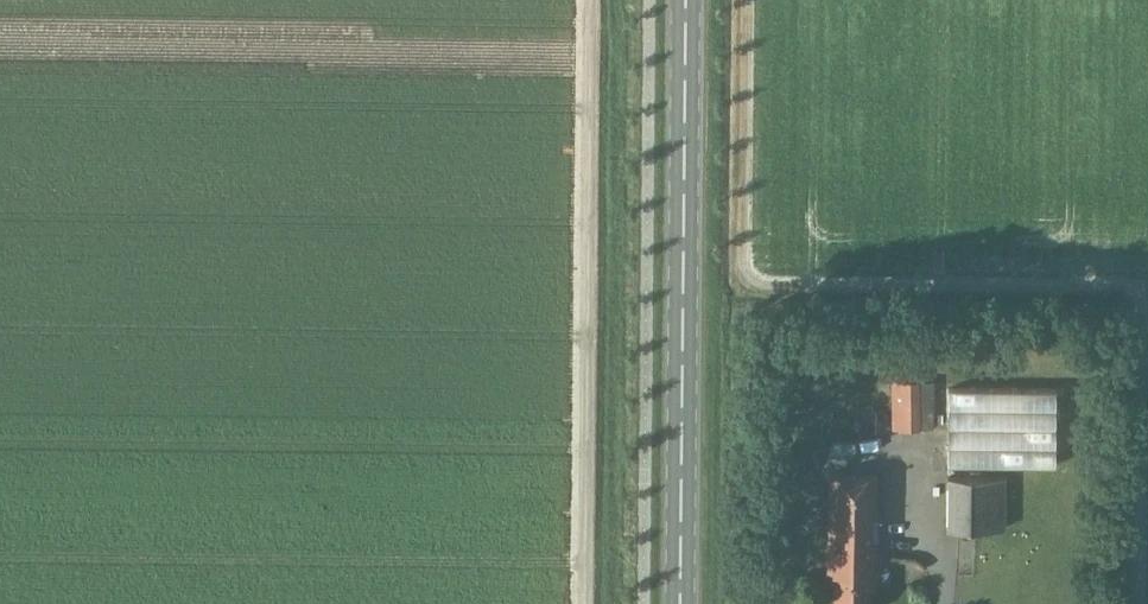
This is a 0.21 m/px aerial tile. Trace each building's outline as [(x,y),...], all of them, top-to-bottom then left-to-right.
[(891,379),(891,427),(930,427),(930,378),(891,379)] [(943,454),(1051,454),(1051,381),(943,381),(943,454)] [(875,473),(828,473),(827,578),(833,578),(833,603),(867,603),(867,587),(874,587),(875,473)] [(1005,527),(1005,475),(946,474),(945,526),(1005,527)]
